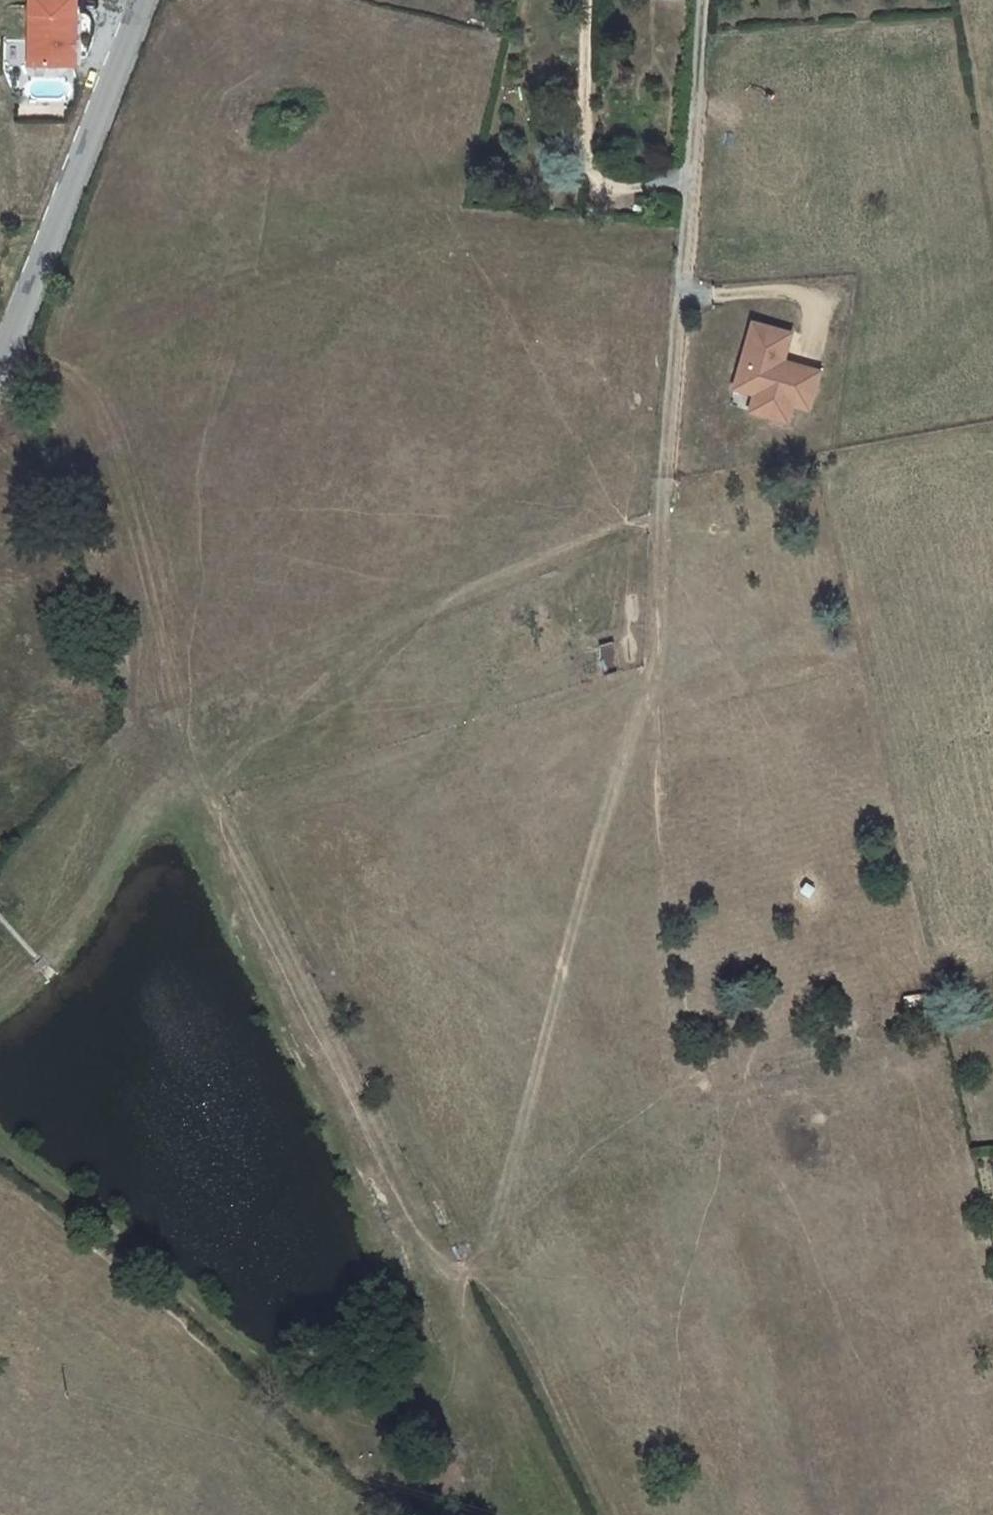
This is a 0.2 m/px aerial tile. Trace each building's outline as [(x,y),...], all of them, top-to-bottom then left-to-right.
[(32,64),(77,65),(77,0),(33,0),(32,64)] [(788,335),(745,321),(726,393),(747,400),(741,417),(786,430),(789,414),(805,417),(816,376),(781,365),(788,335)] [(620,673),(615,642),(600,644),(605,676),(620,673)]
